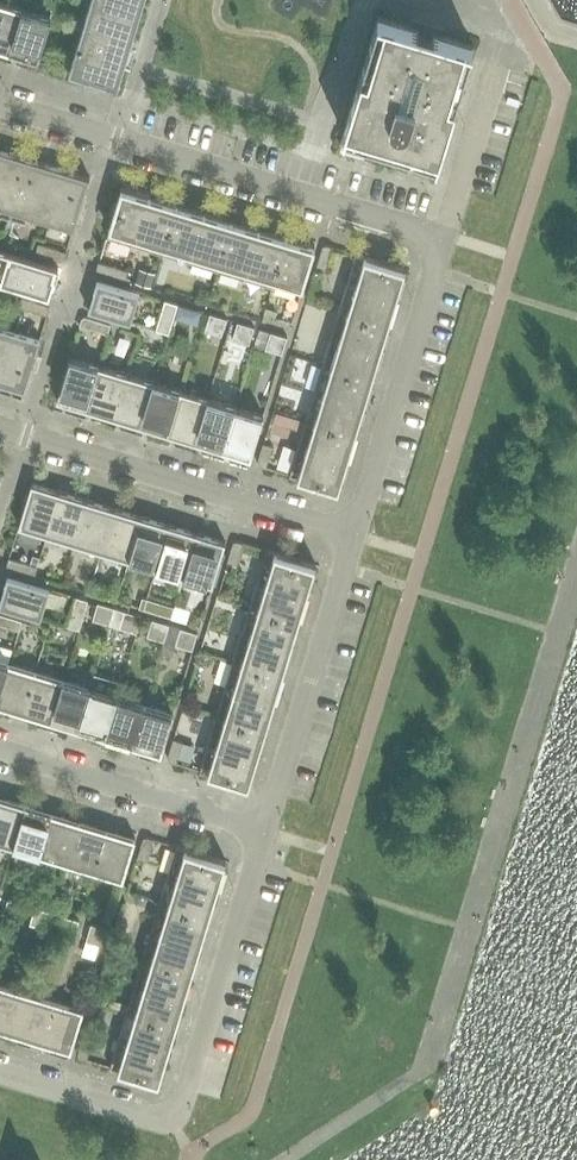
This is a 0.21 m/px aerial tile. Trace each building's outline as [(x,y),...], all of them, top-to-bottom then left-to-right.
[(70,71),(117,86),(143,0),(91,0),(70,71)] [(9,53),(22,10),(0,3),(0,50),(9,53)] [(51,18),(22,10),(9,53),(38,62),(51,18)] [(340,142),(435,171),(473,45),(378,16),(340,142)] [(80,230),(88,202),(82,201),(89,177),(0,150),(0,206),(0,215),(26,223),(28,215),(80,230)] [(303,287),(315,246),(121,187),(106,236),(273,287),(275,279),(303,287)] [(24,223),(15,220),(11,235),(19,237),(24,223)] [(66,253),(39,244),(36,254),(62,261),(65,259),(66,253)] [(317,266),(327,269),(333,247),(327,245),(326,245),(325,245),(324,246),(323,246),(323,247),(322,248),(317,266)] [(58,268),(0,250),(0,283),(49,297),(58,268)] [(356,254),(345,292),(394,307),(406,269),(356,254)] [(128,272),(99,262),(97,268),(97,271),(98,272),(100,273),(125,281),(128,272)] [(138,283),(152,287),(156,274),(141,270),(138,283)] [(130,322),(139,292),(97,280),(88,310),(130,322)] [(345,292),(300,439),(349,454),(394,307),(345,292)] [(47,306),(22,299),(19,308),(47,316),(49,309),(47,306)] [(178,305),(165,301),(160,316),(173,320),(178,305)] [(213,334),(219,317),(210,315),(205,331),(213,334)] [(173,320),(160,316),(156,331),(169,335),(173,320)] [(111,326),(85,317),(82,318),(80,326),(108,334),(111,326)] [(227,320),(219,317),(213,334),(222,337),(227,320)] [(255,328),(238,323),(232,340),(249,345),(255,328)] [(25,390),(32,367),(38,369),(46,341),(0,327),(0,383),(25,390)] [(274,352),(279,336),(271,333),(265,349),(274,352)] [(279,336),(274,352),(282,355),(288,339),(279,336)] [(57,400),(85,409),(98,365),(70,357),(57,400)] [(126,374),(98,365),(85,409),(112,417),(126,374)] [(153,382),(126,374),(112,417),(140,425),(153,382)] [(180,390),(153,382),(140,425),(167,434),(180,390)] [(167,434),(195,442),(208,399),(180,390),(167,434)] [(208,399),(195,442),(222,450),(235,407),(208,399)] [(263,416),(235,407),(222,450),(250,459),(263,416)] [(289,475),(339,490),(349,454),(300,439),(289,475)] [(260,466),(266,468),(273,446),(263,443),(258,461),(258,462),(258,463),(258,464),(259,465),(259,466),(260,466)] [(32,483),(19,526),(47,535),(60,491),(32,483)] [(60,491),(47,535),(74,543),(87,500),(60,491)] [(87,500),(74,543),(102,551),(115,508),(87,500)] [(115,508),(102,551),(129,559),(142,516),(115,508)] [(129,559),(156,568),(169,525),(142,516),(129,559)] [(156,568),(184,576),(197,533),(169,525),(156,568)] [(197,533),(184,576),(212,585),(225,542),(197,533)] [(237,565),(244,543),(238,541),(237,541),(235,541),(235,542),(234,542),(233,543),(233,544),(227,562),(237,565)] [(254,590),(304,605),(316,565),(267,550),(254,590)] [(33,556),(31,564),(37,565),(39,558),(33,556)] [(23,563),(9,558),(7,565),(7,567),(8,568),(9,569),(20,573),(23,563)] [(37,567),(23,563),(20,573),(34,577),(37,567)] [(49,588),(8,576),(0,601),(0,606),(40,618),(49,588)] [(260,750),(304,605),(254,590),(210,735),(260,750)] [(89,601),(75,597),(72,607),(86,611),(89,601)] [(171,617),(174,607),(147,599),(144,608),(171,617)] [(114,609),(98,603),(95,612),(112,617),(114,609)] [(86,611),(72,607),(70,616),(83,620),(86,611)] [(114,609),(112,617),(109,626),(136,634),(139,626),(122,620),(125,612),(114,609)] [(112,617),(95,612),(93,621),(109,626),(112,617)] [(122,620),(139,626),(142,617),(125,612),(122,620)] [(11,618),(0,615),(0,625),(8,628),(11,618)] [(83,620),(70,616),(66,627),(80,631),(83,620)] [(11,618),(8,628),(19,631),(22,622),(11,618)] [(167,634),(170,626),(153,620),(150,629),(167,634)] [(179,638),(181,629),(170,626),(167,634),(164,642),(161,653),(173,656),(176,646),(193,651),(195,643),(179,638)] [(167,634),(150,629),(147,637),(164,642),(167,634)] [(179,638),(195,643),(198,634),(181,629),(179,638)] [(23,713),(35,671),(8,663),(0,689),(0,706),(23,713)] [(63,680),(35,671),(23,713),(50,721),(63,680)] [(77,730),(105,738),(118,696),(122,682),(96,674),(91,688),(90,688),(77,730)] [(50,721),(77,730),(90,688),(63,680),(50,721)] [(132,746),(145,704),(118,696),(105,738),(132,746)] [(173,713),(145,704),(132,746),(161,755),(173,713)] [(199,771),(249,786),(260,750),(210,735),(199,771)] [(171,762),(176,764),(183,742),(174,739),(168,757),(168,758),(168,760),(169,761),(169,762),(171,762)] [(12,846),(25,804),(0,797),(0,842),(12,846)] [(12,846),(40,854),(52,813),(25,804),(12,846)] [(40,854),(67,863),(80,821),(52,813),(40,854)] [(67,863),(95,871),(107,829),(80,821),(67,863)] [(107,829),(95,871),(123,879),(135,838),(107,829)] [(147,861),(154,839),(148,837),(147,837),(146,837),(145,838),(144,838),(143,839),(143,840),(137,858),(147,861)] [(167,878),(216,894),(226,861),(177,846),(167,878)] [(169,1048),(216,894),(167,878),(120,1033),(169,1048)] [(6,908),(22,913),(24,905),(8,900),(6,908)] [(22,913),(6,908),(3,916),(19,921),(22,913)] [(52,913),(35,908),(30,925),(47,930),(52,913)] [(60,925),(77,931),(80,922),(63,916),(60,925)] [(74,939),(77,931),(60,925),(57,934),(74,939)] [(108,930),(91,925),(86,940),(103,946),(108,930)] [(71,1051),(83,1009),(0,984),(0,1029),(71,1051)] [(159,1082),(169,1048),(120,1033),(110,1067),(159,1082)] [(81,1058),(87,1060),(93,1038),(84,1035),(78,1053),(78,1054),(78,1055),(78,1056),(79,1057),(80,1058),(81,1058)]
